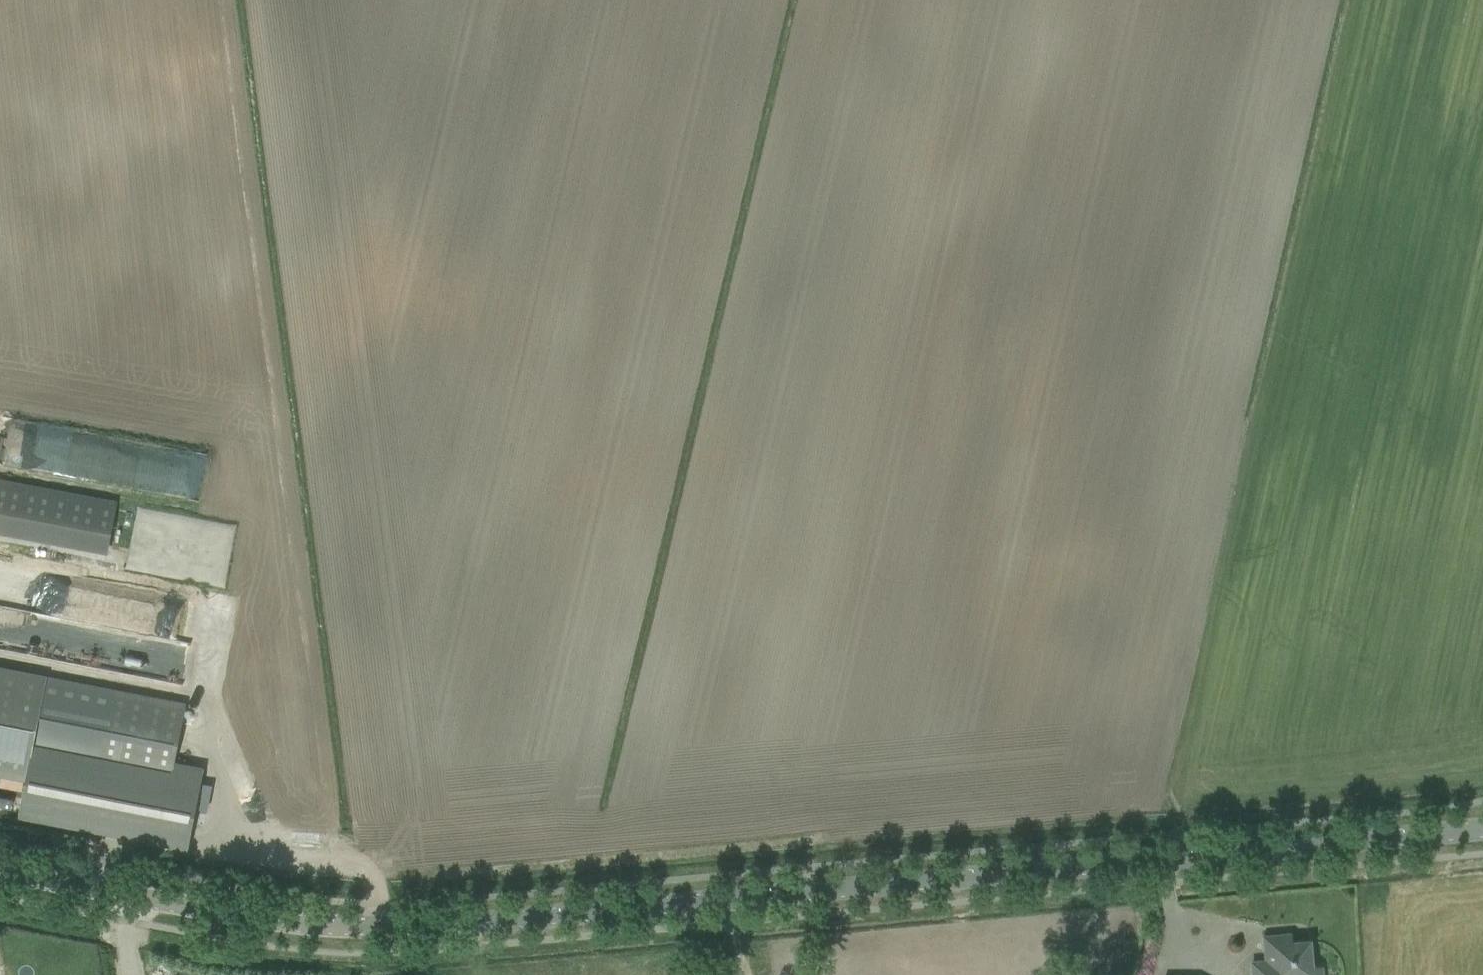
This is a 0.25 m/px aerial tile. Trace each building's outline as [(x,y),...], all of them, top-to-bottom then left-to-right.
[(106,553),(116,501),(0,478),(0,533),(106,553)] [(187,682),(202,615),(97,593),(90,624),(103,627),(99,647),(165,661),(161,676),(187,682)] [(25,781),(18,813),(188,846),(195,808),(200,783),(203,768),(174,762),(185,704),(0,668),(0,776),(25,781)] [(200,783),(195,808),(206,810),(211,786),(200,783)] [(1252,963),(1253,974),(1322,974),(1321,967),(1312,968),(1310,942),(1292,943),(1292,935),(1264,937),(1266,962),(1252,963)]
